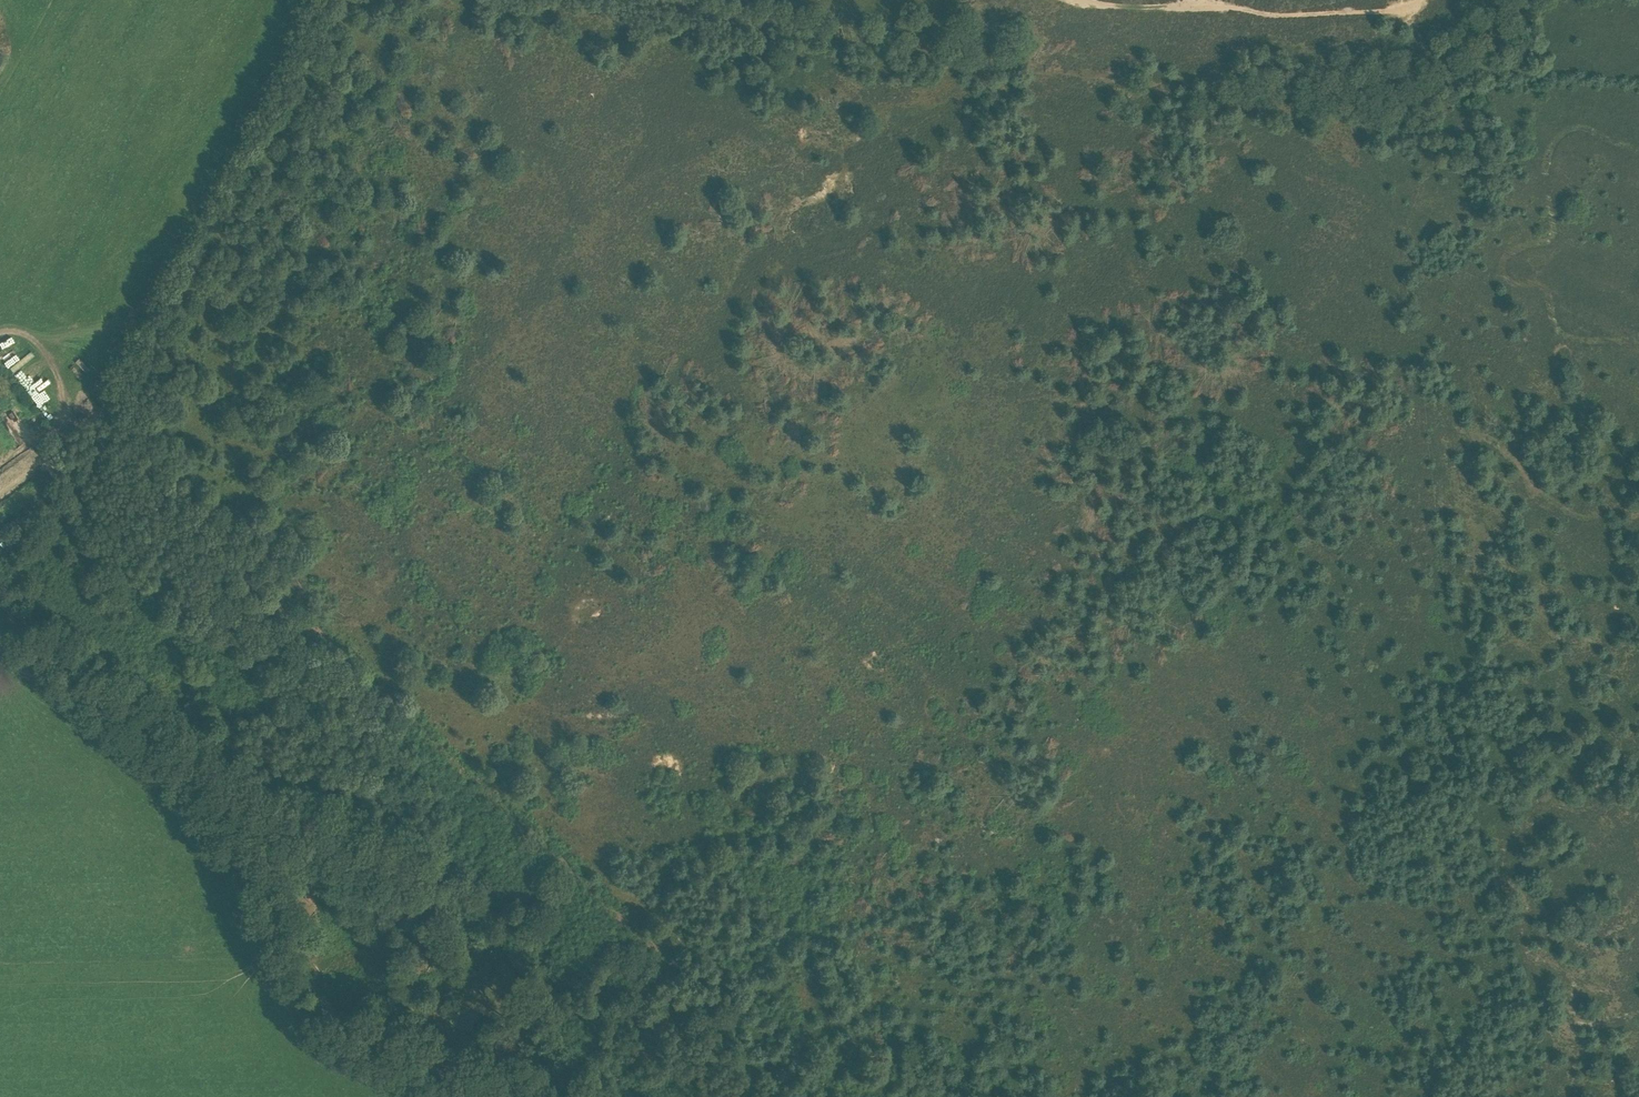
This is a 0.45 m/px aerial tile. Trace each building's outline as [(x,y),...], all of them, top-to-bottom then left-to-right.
[(89,405),(93,413),(101,410),(97,401),(89,405)]
